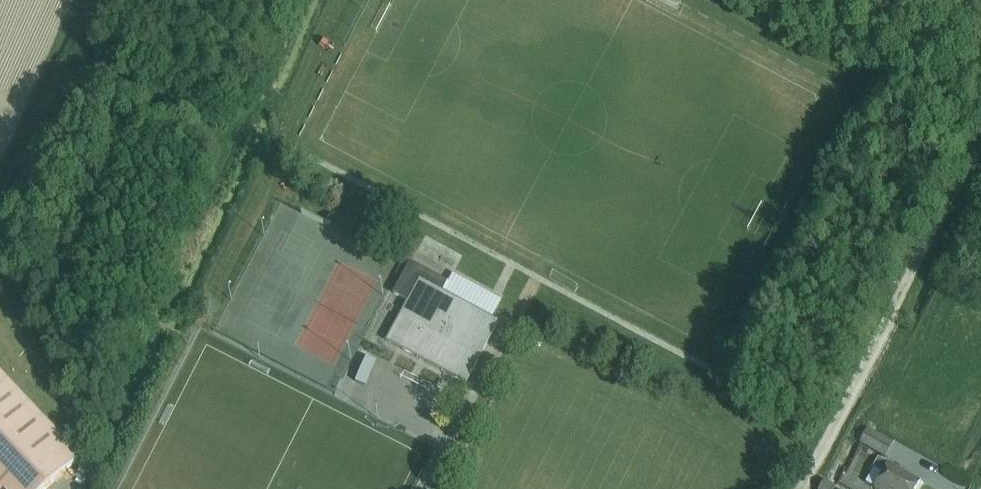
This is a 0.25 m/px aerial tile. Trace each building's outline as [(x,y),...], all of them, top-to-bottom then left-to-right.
[(447,283),(411,264),(394,295),(408,302),(386,342),(466,384),(499,322),(443,292),(447,283)] [(0,373),(0,488),(49,488),(81,459),(59,436),(0,373)] [(859,427),(853,438),(861,443),(867,431),(859,427)] [(861,443),(885,457),(894,444),(869,429),(867,431),(861,443)] [(921,483),(879,459),(874,468),(885,474),(876,488),(917,488),(921,483)] [(819,488),(835,488),(836,487),(824,481),(819,488)]
